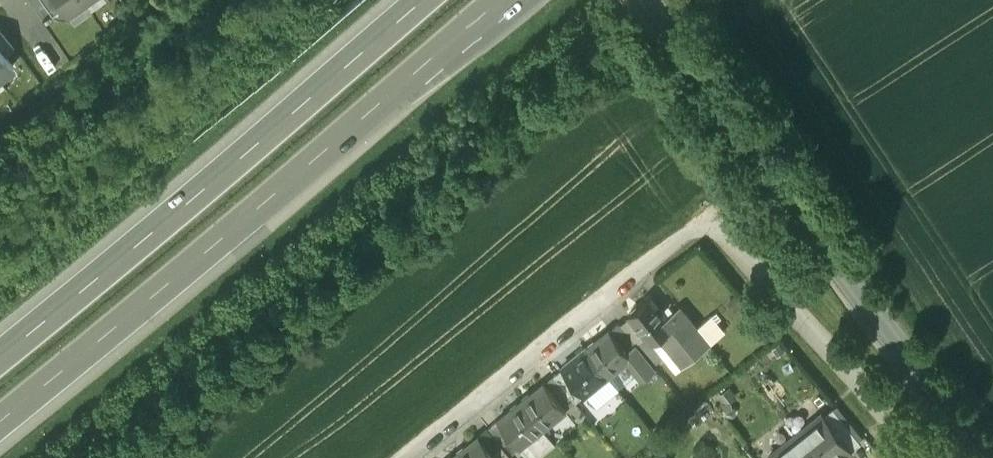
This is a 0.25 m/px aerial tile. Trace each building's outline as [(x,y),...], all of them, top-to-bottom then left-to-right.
[(62,8),(56,0),(41,0),(52,15),(62,8)] [(62,8),(66,14),(83,2),(81,0),(56,0),(62,8)] [(14,67),(0,49),(0,78),(14,67)] [(628,315),(645,336),(651,343),(652,343),(674,325),(651,296),(628,315)] [(627,351),(636,343),(620,323),(611,331),(627,351)] [(610,330),(586,349),(609,376),(628,360),(643,379),(656,368),(653,365),(636,343),(627,351),(611,331),(610,330)] [(645,336),(636,343),(653,365),(664,357),(652,343),(651,343),(645,336)] [(586,349),(563,367),(585,395),(609,376),(586,349)] [(521,401),(543,429),(566,410),(544,383),(521,401)] [(498,420),(520,448),(543,429),(521,401),(498,420)] [(833,409),(823,416),(851,451),(860,443),(833,409)] [(797,438),(813,457),(842,457),(851,451),(823,416),(797,438)] [(488,428),(510,455),(520,448),(498,420),(488,428)] [(479,435),(498,457),(513,457),(510,455),(488,428),(479,435)] [(459,457),(498,457),(479,435),(456,454),(459,457)] [(772,457),(813,457),(797,438),(772,457)]
